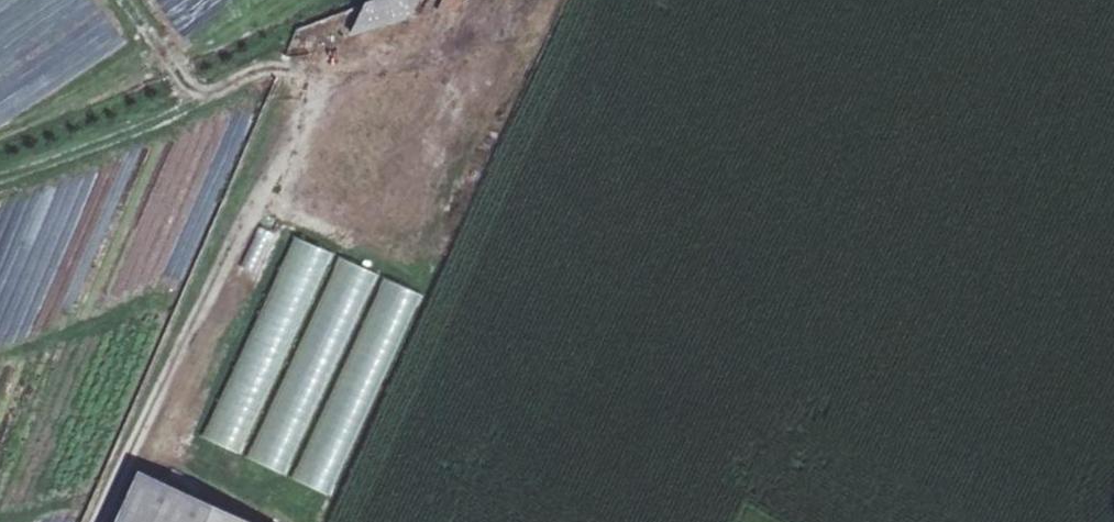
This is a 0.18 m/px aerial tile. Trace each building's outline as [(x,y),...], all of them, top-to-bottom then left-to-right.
[(141,471),(118,521),(251,521),(141,471)]
